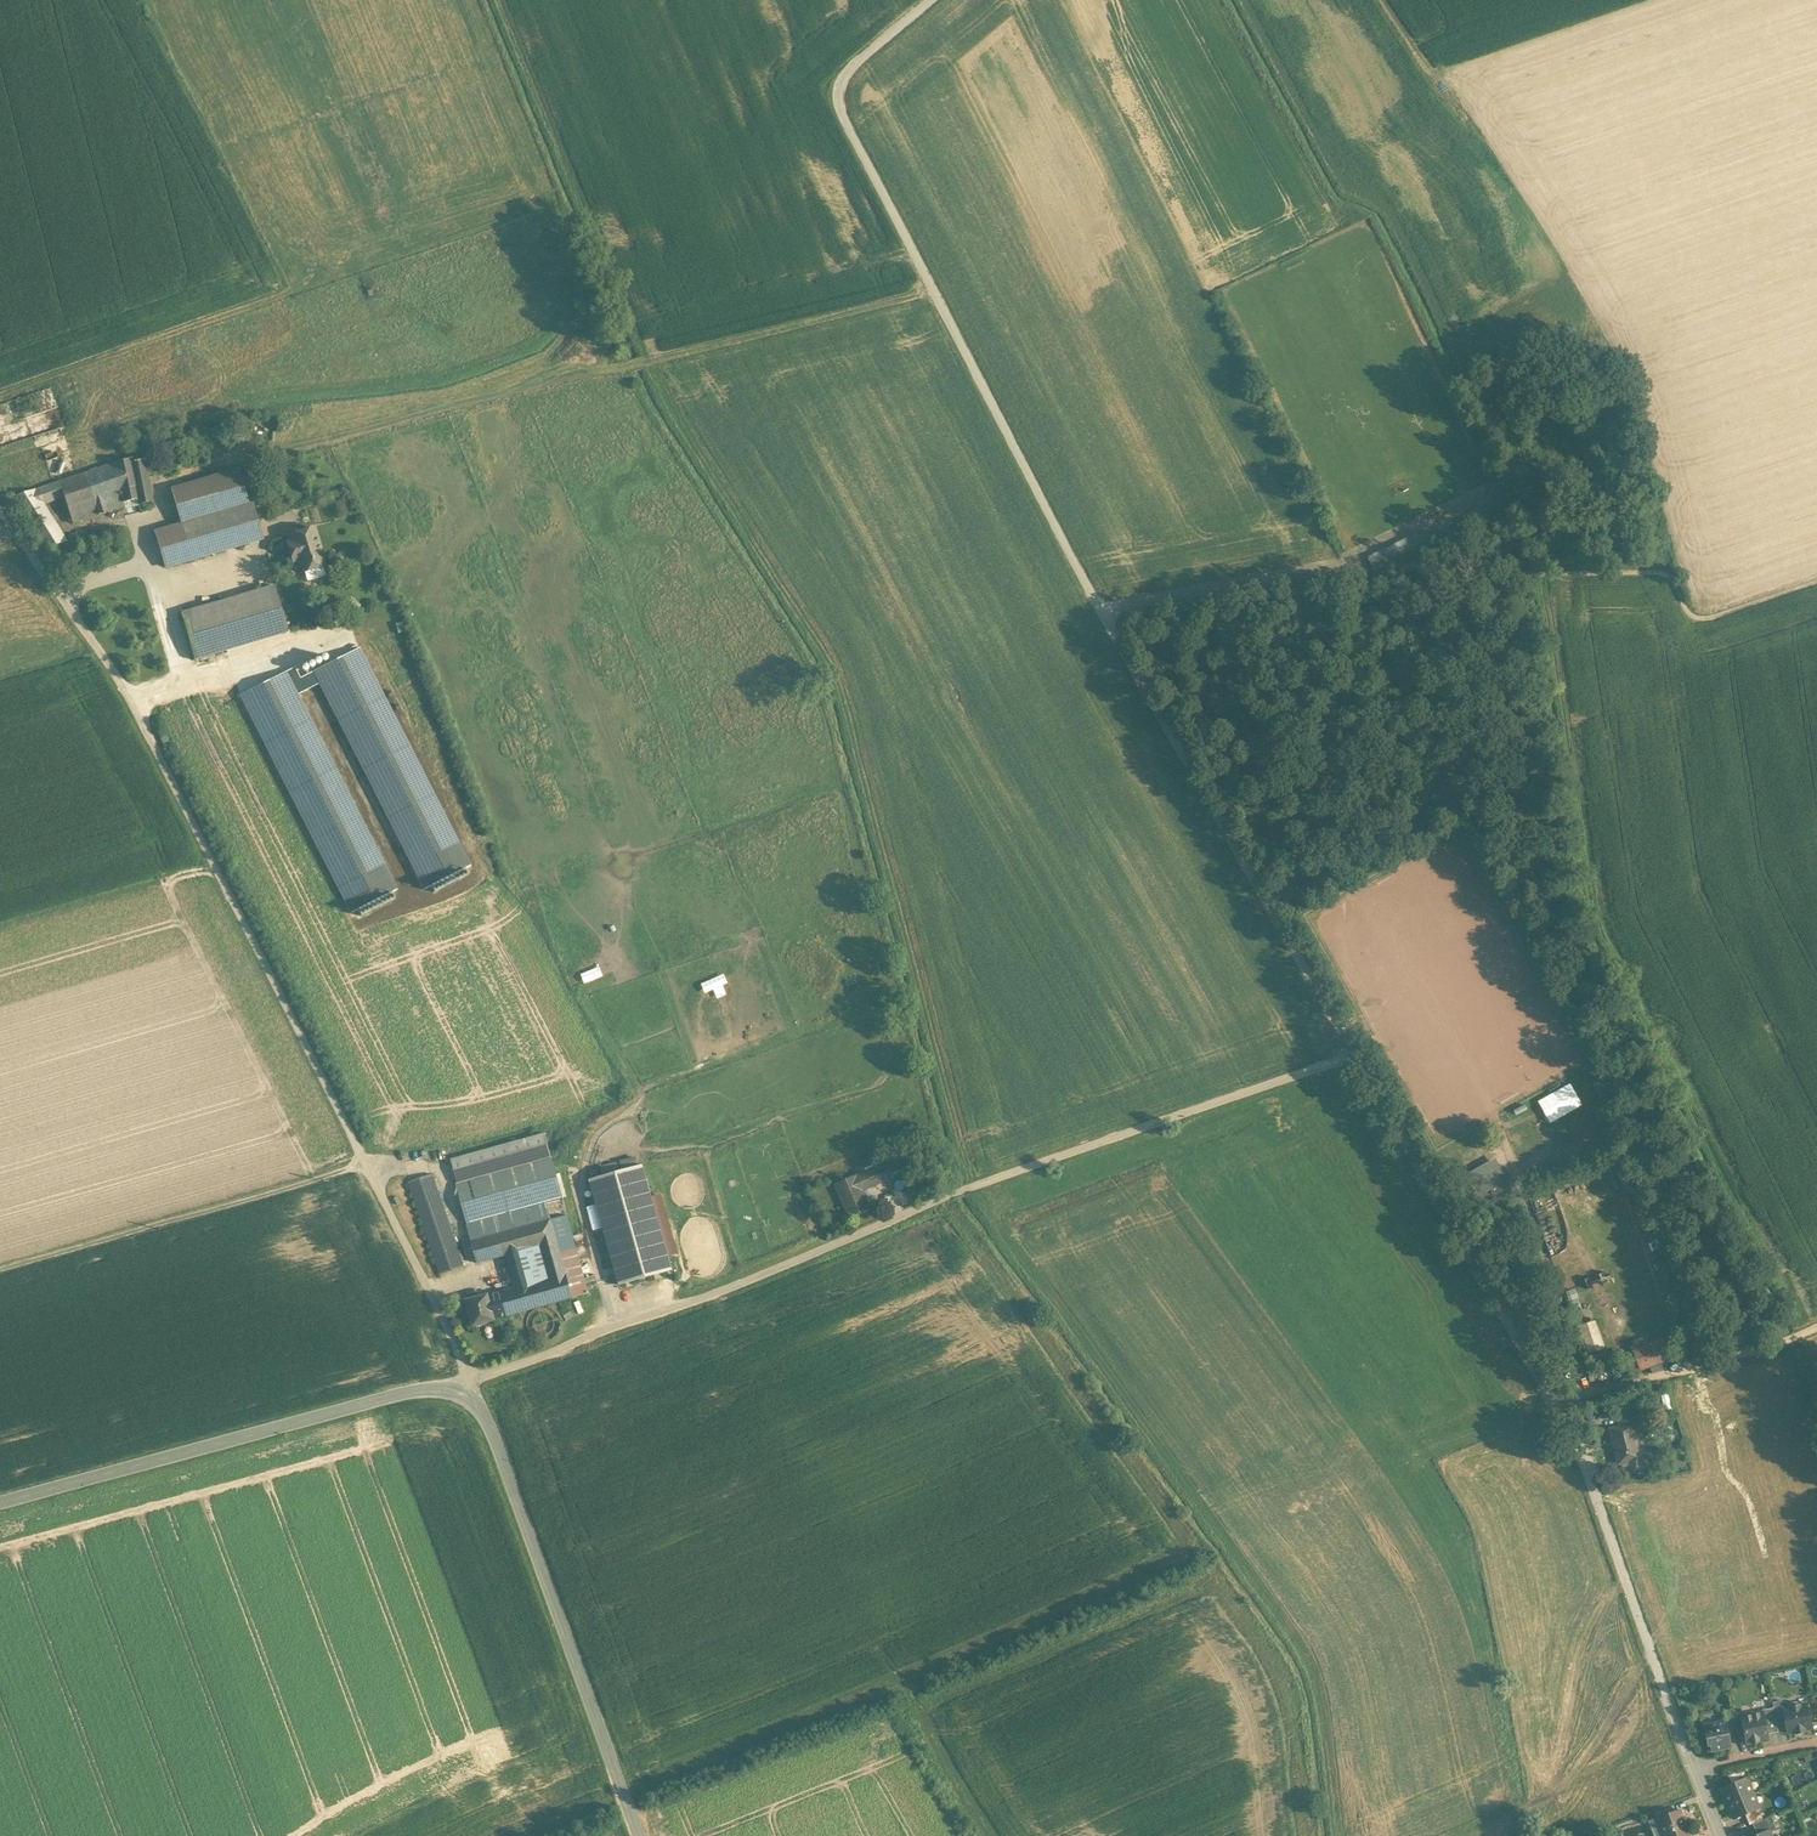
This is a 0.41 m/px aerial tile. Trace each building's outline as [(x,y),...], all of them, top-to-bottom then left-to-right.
[(198,346),(221,338),(217,326),(193,334),(198,346)] [(141,455),(131,457),(131,459),(114,463),(122,496),(123,496),(136,492),(139,504),(152,501),(143,460),(142,460),(141,455)] [(114,463),(34,490),(44,505),(64,496),(70,513),(67,514),(69,521),(73,523),(73,524),(125,506),(123,496),(122,496),(114,463)] [(238,469),(173,488),(183,524),(248,505),(238,469)] [(256,471),(243,475),(251,504),(265,500),(256,471)] [(44,505),(34,490),(12,497),(43,548),(66,540),(64,536),(44,505)] [(183,524),(157,532),(167,567),(261,539),(250,504),(248,505),(183,524)] [(314,527),(289,534),(291,540),(287,542),(293,562),(298,561),(301,573),(304,572),(307,580),(309,582),(324,577),(325,575),(323,566),(326,565),(314,527)] [(1417,533),(1367,557),(1374,570),(1423,547),(1417,533)] [(275,585),(181,613),(195,660),(289,632),(275,585)] [(295,670),(240,698),(351,916),(398,892),(299,697),(320,687),(424,893),(471,869),(360,651),(300,681),(295,670)] [(584,983),(603,975),(599,966),(581,974),(584,983)] [(712,1013),(731,1009),(729,1001),(710,1005),(712,1013)] [(451,1160),(457,1183),(551,1157),(545,1134),(451,1160)] [(596,1143),(592,1162),(601,1164),(605,1145),(596,1143)] [(551,1157),(457,1183),(469,1224),(499,1216),(547,1204),(563,1199),(551,1157)] [(1496,1162),(1467,1179),(1482,1205),(1516,1186),(1508,1173),(1503,1175),(1496,1162)] [(642,1165),(589,1180),(619,1286),(672,1271),(642,1165)] [(872,1169),(878,1184),(885,1181),(879,1167),(872,1169)] [(872,1169),(837,1184),(851,1218),(872,1209),(864,1190),(878,1184),(872,1169)] [(425,1228),(448,1221),(433,1175),(410,1183),(425,1228)] [(1472,1193),(1465,1180),(1458,1184),(1466,1196),(1472,1193)] [(499,1216),(504,1233),(551,1220),(547,1204),(499,1216)] [(567,1215),(551,1220),(557,1243),(574,1239),(567,1215)] [(499,1216),(469,1224),(473,1241),(504,1233),(499,1216)] [(557,1243),(551,1220),(504,1233),(473,1241),(479,1263),(505,1255),(540,1246),(550,1278),(531,1284),(525,1262),(509,1267),(514,1288),(507,1290),(513,1314),(573,1298),(561,1257),(557,1243)] [(448,1221),(425,1228),(441,1274),(464,1267),(448,1221)] [(574,1239),(557,1243),(561,1257),(578,1252),(574,1239)] [(505,1255),(509,1267),(525,1262),(531,1284),(550,1278),(540,1246),(505,1255)] [(578,1252),(561,1257),(573,1298),(589,1293),(578,1252)] [(507,1290),(488,1296),(488,1295),(466,1301),(473,1327),(495,1321),(495,1320),(513,1314),(507,1290)] [(1589,1352),(1604,1347),(1595,1320),(1580,1325),(1589,1352)] [(1660,1340),(1633,1350),(1640,1370),(1667,1360),(1660,1340)] [(1635,1399),(1608,1405),(1610,1413),(1615,1412),(1618,1426),(1632,1423),(1652,1418),(1649,1404),(1637,1407),(1635,1399)] [(1632,1424),(1610,1430),(1618,1464),(1630,1461),(1633,1472),(1649,1468),(1646,1455),(1640,1456),(1632,1424)] [(1684,1458),(1676,1454),(1672,1462),(1680,1465),(1684,1458)] [(1785,1722),(1783,1708),(1781,1700),(1772,1702),(1773,1708),(1776,1724),(1785,1722)] [(1788,1707),(1783,1708),(1785,1722),(1787,1733),(1794,1732),(1794,1735),(1805,1733),(1805,1730),(1812,1729),(1807,1704),(1800,1705),(1797,1702),(1791,1704),(1788,1707)] [(1762,1710),(1763,1712),(1767,1734),(1778,1732),(1776,1724),(1773,1708),(1762,1710)] [(1724,1711),(1726,1721),(1728,1732),(1737,1731),(1733,1709),(1724,1711)] [(1767,1734),(1763,1712),(1742,1715),(1747,1743),(1768,1739),(1767,1734)] [(1726,1721),(1703,1725),(1707,1747),(1710,1746),(1711,1751),(1731,1747),(1728,1732),(1726,1721)] [(1728,1774),(1732,1784),(1747,1778),(1749,1777),(1745,1767),(1728,1774)] [(1747,1778),(1732,1784),(1720,1789),(1726,1804),(1753,1793),(1747,1778)] [(1745,1815),(1759,1809),(1760,1809),(1753,1793),(1726,1804),(1733,1820),(1745,1815)] [(1801,1802),(1795,1805),(1799,1812),(1805,1809),(1801,1802)] [(1763,1819),(1759,1809),(1745,1815),(1749,1825),(1752,1823),(1763,1819)] [(1656,1819),(1663,1835),(1690,1835),(1680,1810),(1656,1819)] [(1752,1823),(1757,1835),(1769,1830),(1775,1828),(1770,1816),(1763,1819),(1752,1823)]
